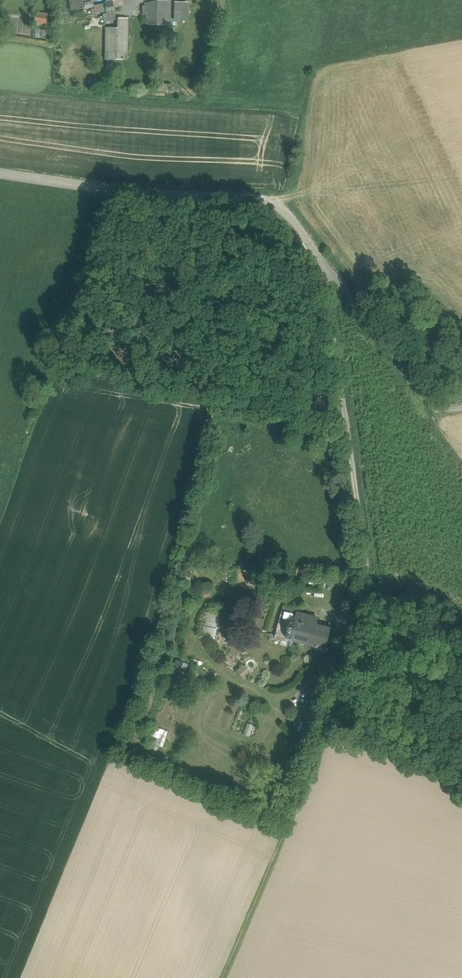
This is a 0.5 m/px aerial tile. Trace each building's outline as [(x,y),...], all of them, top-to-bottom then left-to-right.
[(105,2),(106,13),(114,11),(113,1),(105,2)] [(189,14),(190,1),(175,1),(175,13),(189,14)] [(147,4),(146,24),(156,24),(156,4),(147,4)] [(75,10),(63,12),(64,22),(77,21),(75,10)] [(103,14),(104,21),(115,18),(114,11),(106,13),(103,14)] [(36,23),(45,24),(46,15),(37,14),(36,23)] [(118,27),(128,27),(128,18),(118,17),(118,27)] [(106,27),(105,53),(107,53),(124,53),(127,54),(128,27),(118,27),(106,27)] [(285,617),(293,619),(295,612),(287,610),(285,617)] [(216,639),(221,614),(207,611),(202,637),(216,639)] [(295,620),(290,639),(327,648),(332,627),(317,623),(318,618),(302,614),(301,621),(295,620)] [(169,683),(182,689),(191,665),(178,661),(169,683)] [(249,672),(243,666),(238,671),(243,677),(249,672)] [(245,734),(249,736),(253,726),(248,724),(245,734)] [(152,736),(162,739),(165,730),(155,727),(152,736)] [(148,747),(158,750),(162,739),(152,736),(148,747)]
